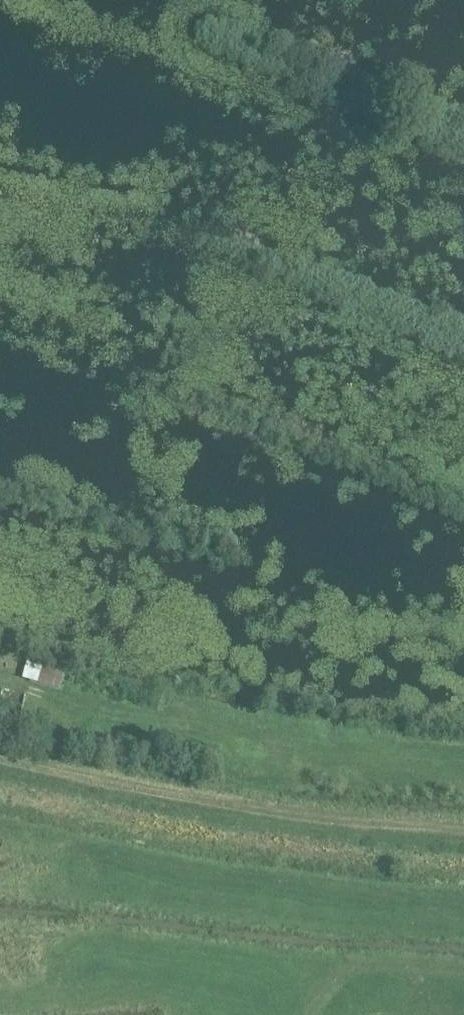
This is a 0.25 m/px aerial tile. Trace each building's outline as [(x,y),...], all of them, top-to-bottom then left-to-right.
[(37,684),(59,691),(64,674),(42,667),(37,684)]
